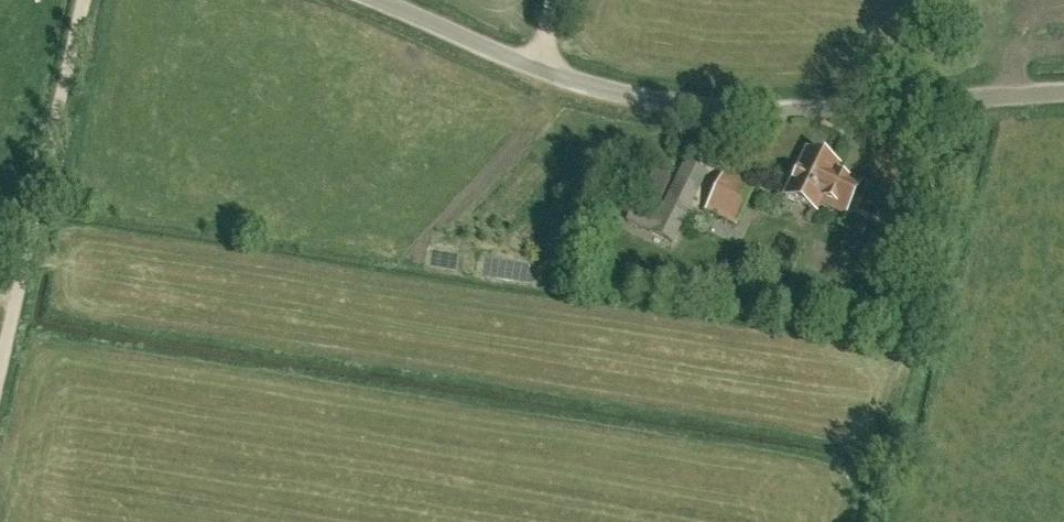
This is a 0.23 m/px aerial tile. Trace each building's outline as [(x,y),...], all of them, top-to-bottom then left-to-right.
[(835,172),(838,166),(808,151),(785,197),(815,212),(820,201),(846,214),(860,184),(835,172)] [(736,224),(755,187),(724,172),(706,210),(736,224)] [(670,180),(654,173),(642,197),(658,204),(670,180)] [(658,216),(659,217),(680,227),(696,195),(673,185),(658,216)] [(658,216),(635,204),(627,220),(651,232),(659,217),(658,216)]
